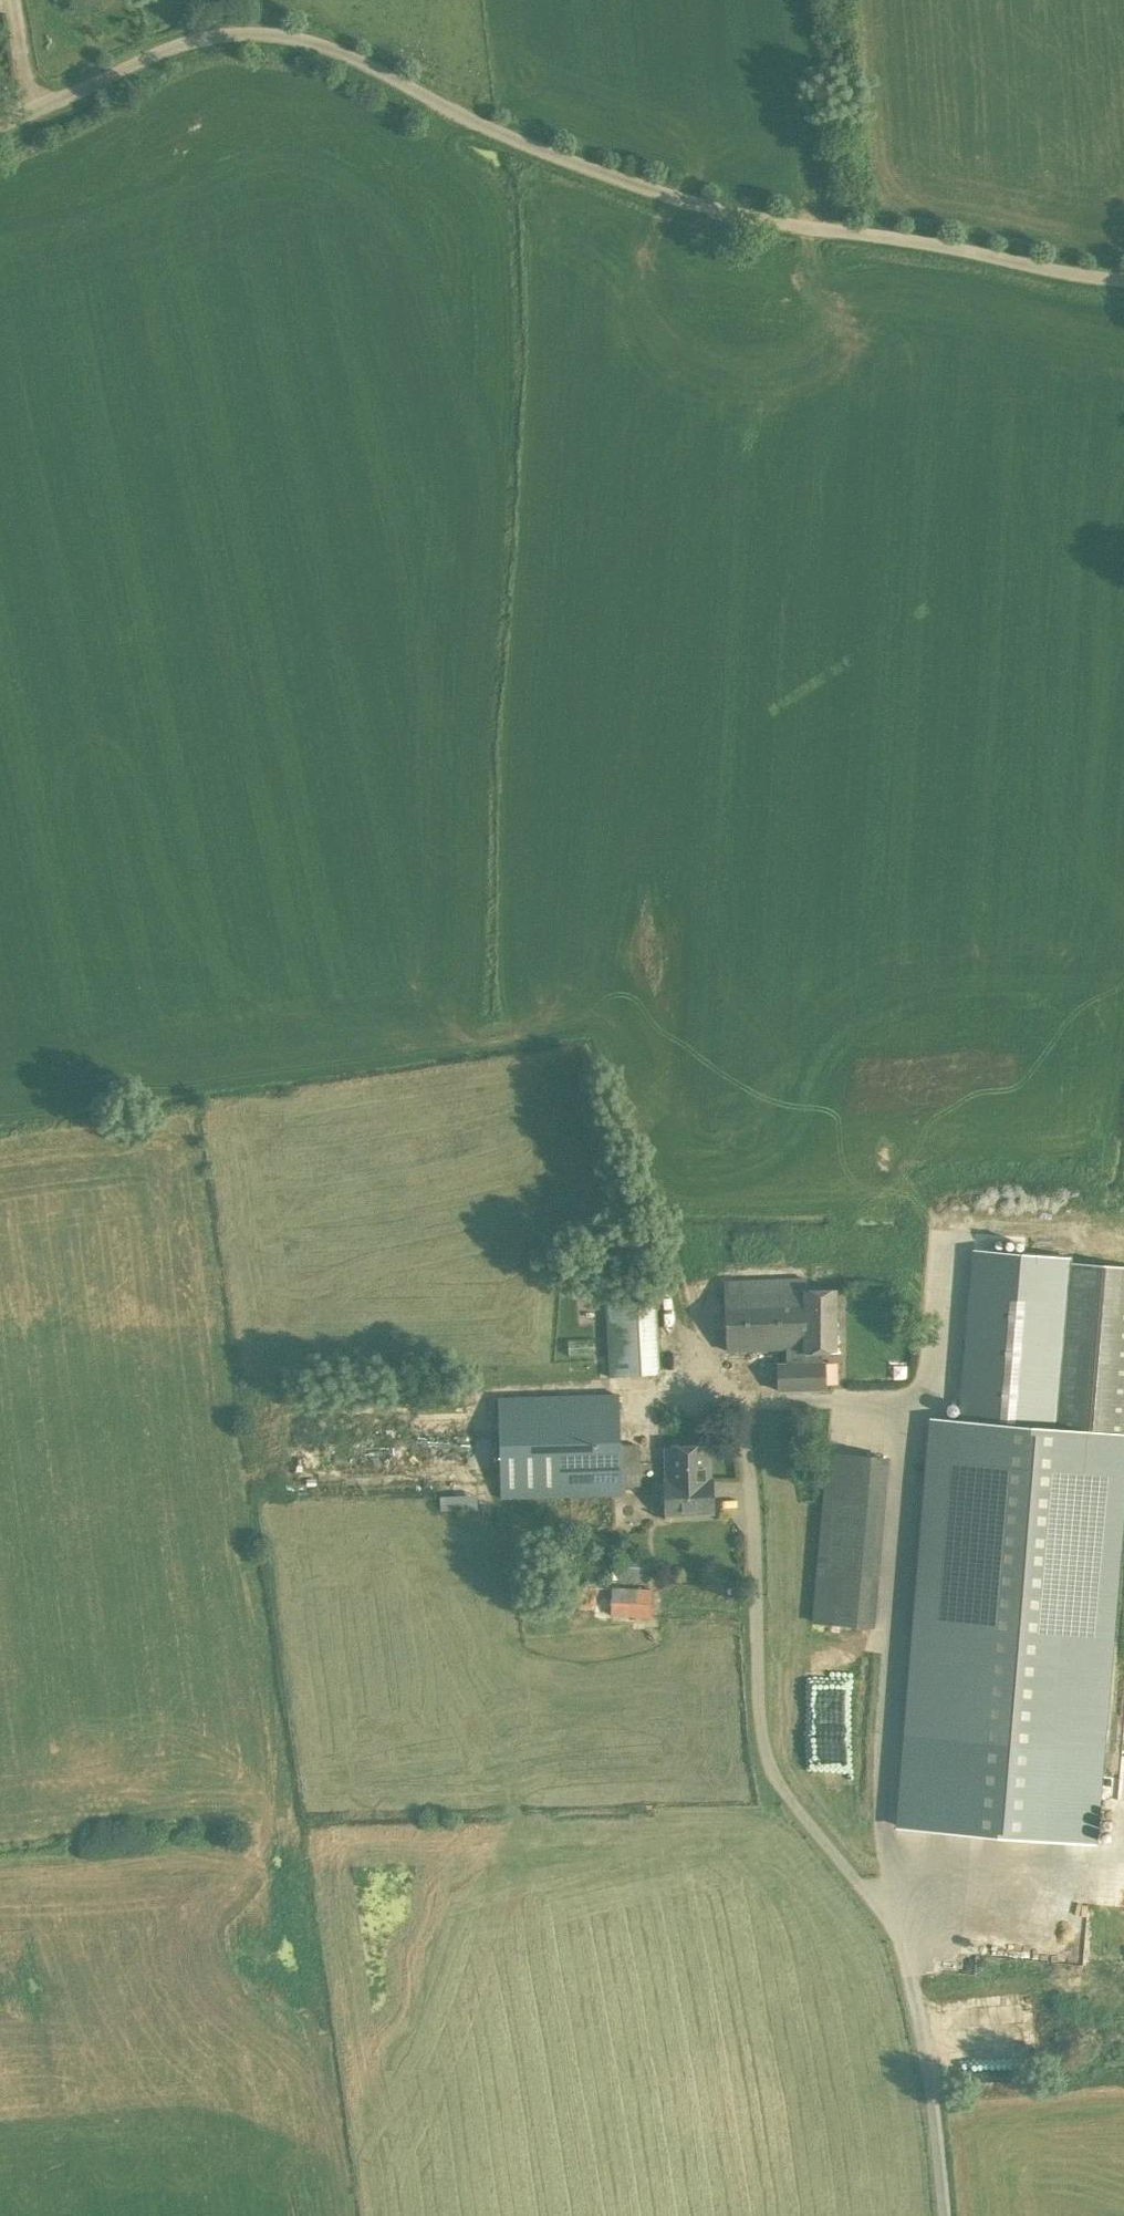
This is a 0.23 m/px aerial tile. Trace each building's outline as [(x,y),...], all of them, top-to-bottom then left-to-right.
[(839,1351),(839,1289),(805,1289),(804,1278),(724,1280),(726,1350),(785,1349),(785,1364),(777,1364),(777,1391),(824,1390),(823,1364),(822,1364),(821,1351),(839,1351)] [(607,1376),(661,1372),(658,1279),(604,1282),(607,1376)] [(622,1486),(644,1485),(643,1460),(621,1461),(618,1392),(497,1397),(499,1493),(622,1489),(622,1486)] [(1123,1436),(1054,1430),(1028,1428),(959,1423),(935,1421),(911,1735),(1100,1750),(1123,1436)] [(718,1511),(718,1478),(718,1475),(713,1475),(713,1442),(667,1443),(668,1476),(666,1476),(666,1480),(666,1512),(718,1511)] [(869,1626),(883,1457),(825,1452),(811,1621),(869,1626)] [(619,1556),(619,1581),(645,1581),(646,1556),(619,1556)] [(610,1615),(650,1618),(652,1588),(612,1586),(610,1615)]
